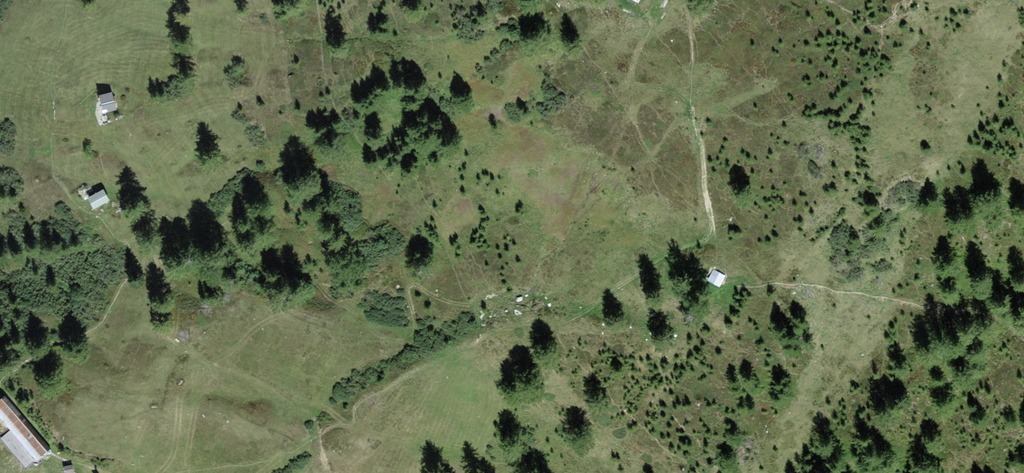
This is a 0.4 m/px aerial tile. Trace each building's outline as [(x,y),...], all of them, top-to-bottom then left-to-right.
[(112,93),(99,96),(103,114),(116,112),(112,93)] [(104,190),(86,198),(92,209),(109,201),(104,190)] [(726,275),(714,269),(707,281),(720,288),(726,275)] [(4,397),(0,400),(0,418),(21,443),(10,452),(25,470),(42,456),(49,451),(4,397)]
